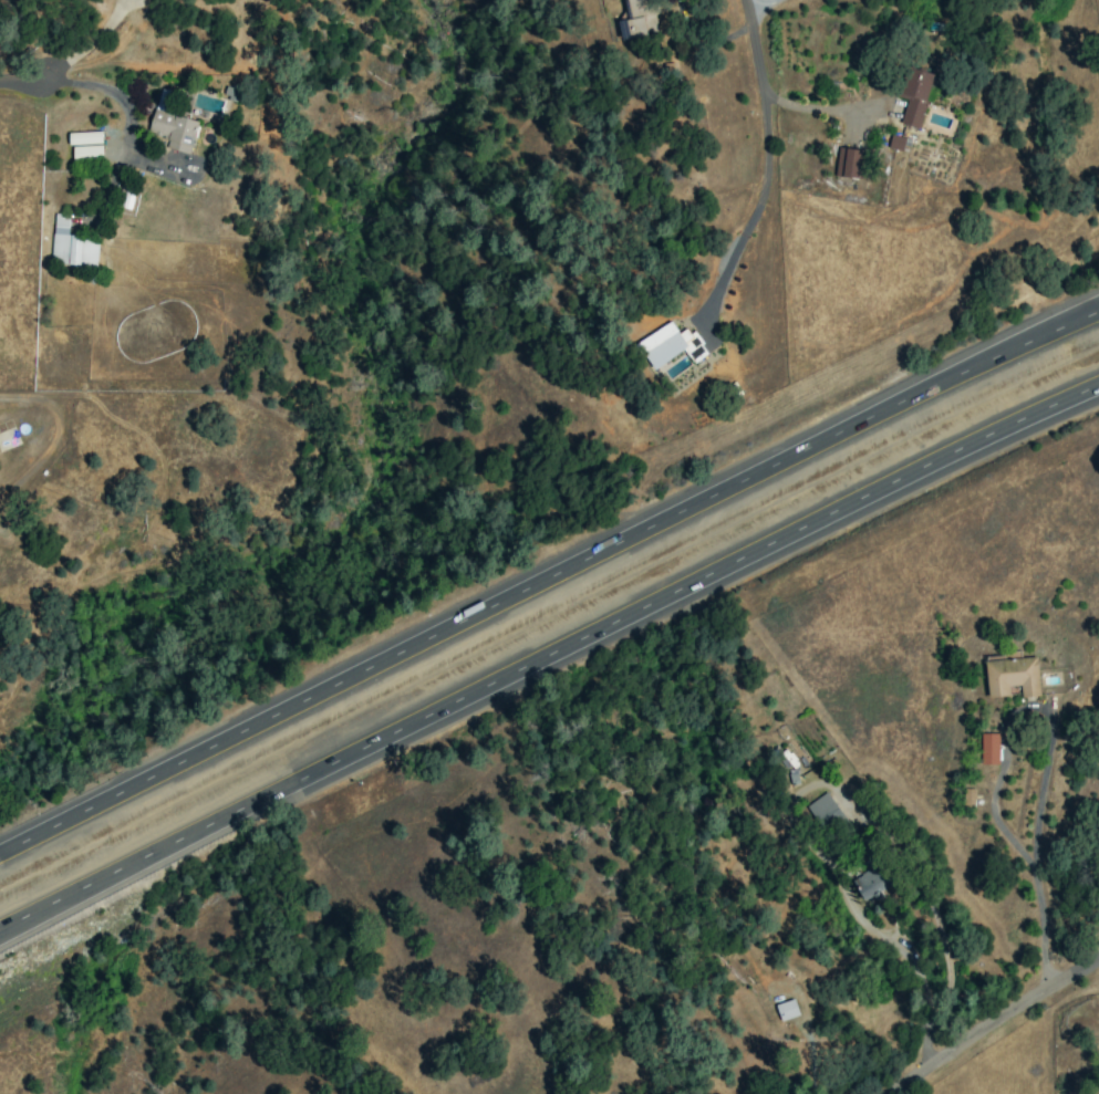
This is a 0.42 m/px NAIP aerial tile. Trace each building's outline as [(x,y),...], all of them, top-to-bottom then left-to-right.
[(659,33),(653,0),(626,0),(629,19),(625,20),(628,38),(659,33)] [(919,129),(934,74),(908,67),(899,98),(906,100),(900,124),(919,129)] [(166,100),(168,91),(159,89),(156,109),(168,112),(169,101),(166,100)] [(199,121),(153,110),(147,132),(168,137),(165,148),(191,154),(199,121)] [(68,145),(101,144),(101,132),(68,133),(68,145)] [(904,139),(891,135),(888,148),(901,151),(904,139)] [(72,146),(72,160),(102,159),(102,145),(72,146)] [(865,150),(837,148),(835,178),(864,179),(865,150)] [(50,264),(96,266),(98,236),(67,235),(68,215),(53,214),(50,264)] [(636,343),(651,370),(684,350),(691,362),(705,354),(689,327),(678,334),(671,322),(636,343)] [(987,698),(1008,696),(1008,686),(1020,686),(1020,697),(1038,696),(1036,656),(985,660),(987,698)] [(980,734),(981,765),(999,764),(998,734),(980,734)] [(862,901),(872,897),(875,901),(889,894),(876,867),(852,879),(862,901)] [(780,1021),(798,1015),(793,999),(775,1005),(780,1021)]
